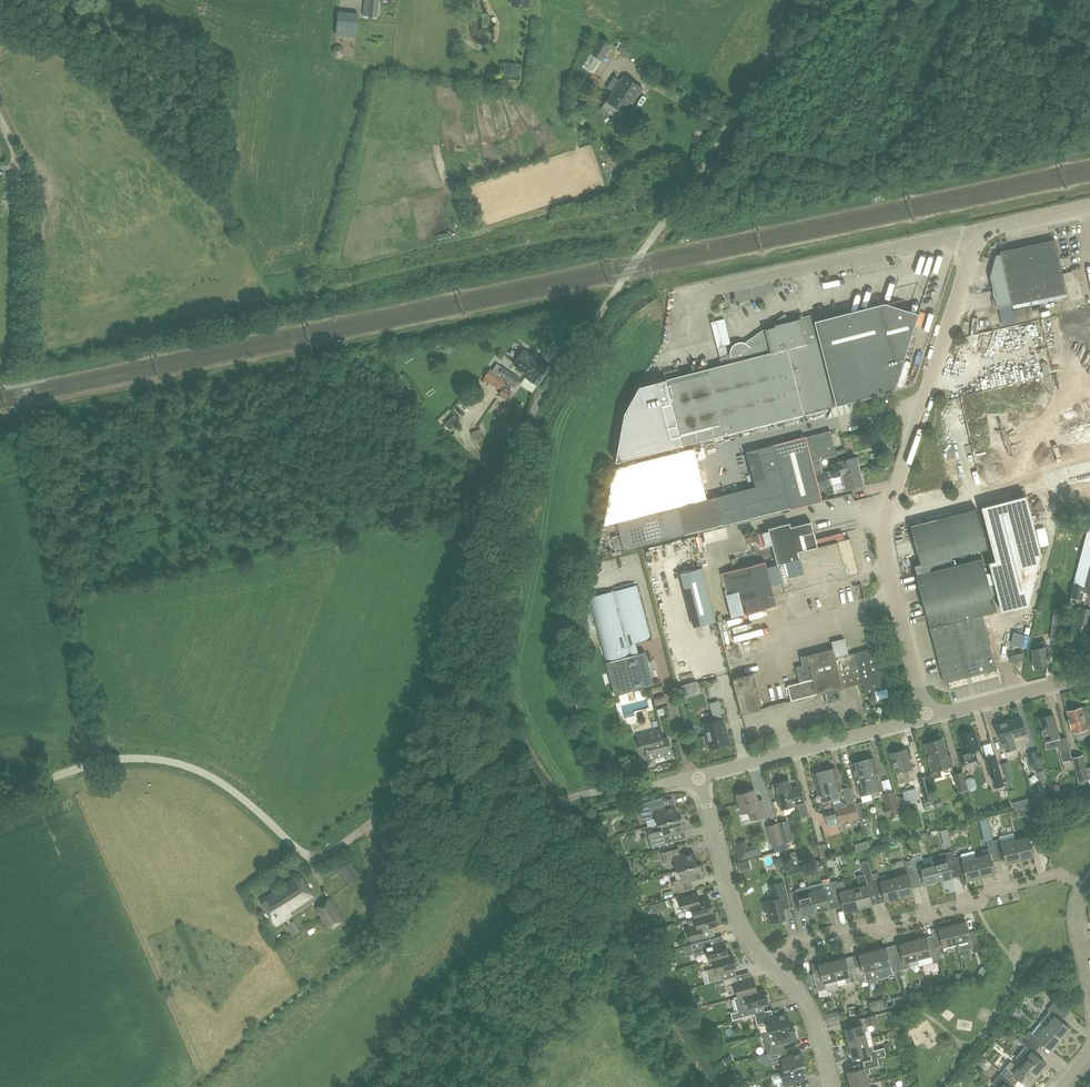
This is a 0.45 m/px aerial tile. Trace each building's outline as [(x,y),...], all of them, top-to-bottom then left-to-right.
[(378,17),(380,0),(364,0),(362,15),(378,17)] [(510,8),(526,10),(527,0),(511,0),(510,8)] [(338,12),(336,35),(356,37),(359,14),(338,12)] [(590,54),(602,61),(612,45),(600,37),(590,54)] [(517,75),(518,64),(507,63),(506,74),(517,75)] [(601,108),(621,122),(631,106),(630,106),(642,88),(624,75),(612,94),(611,93),(601,108)] [(621,174),(614,176),(615,184),(623,183),(621,174)] [(1,246),(9,246),(9,235),(1,235),(1,246)] [(1055,240),(1027,246),(1038,298),(1066,292),(1055,240)] [(1027,246),(1000,252),(1001,254),(1011,304),(1038,298),(1027,246)] [(995,255),(989,276),(996,307),(1011,304),(1001,254),(995,255)] [(978,280),(989,279),(988,271),(977,272),(978,280)] [(815,321),(812,321),(834,406),(894,391),(918,313),(885,303),(815,321)] [(728,308),(717,313),(721,322),(732,318),(728,308)] [(973,330),(982,381),(959,385),(965,421),(1066,404),(1060,372),(1017,379),(1016,371),(1070,361),(1069,358),(1084,356),(1083,349),(1089,348),(1089,309),(1004,324),(1004,325),(973,330)] [(722,365),(666,379),(683,445),(804,414),(834,406),(812,321),(815,321),(814,315),(774,325),(775,327),(765,329),(765,330),(759,335),(760,341),(748,344),(745,342),(743,342),(741,341),(739,342),(738,342),(736,343),(734,344),(733,345),(732,346),(731,347),(730,349),(730,350),(730,351),(730,353),(730,355),(720,358),(722,365)] [(714,344),(716,353),(725,351),(722,342),(714,344)] [(445,343),(443,350),(448,351),(448,349),(450,350),(451,344),(445,343)] [(523,349),(513,363),(521,369),(519,372),(524,376),(538,385),(540,382),(551,367),(537,357),(539,354),(534,350),(531,354),(523,349)] [(490,368),(483,379),(500,390),(506,380),(507,380),(510,382),(511,383),(515,385),(520,378),(497,363),(493,369),(490,368)] [(678,369),(665,372),(666,377),(679,374),(678,369)] [(981,374),(955,381),(956,386),(982,379),(981,374)] [(625,412),(616,462),(681,445),(664,380),(640,386),(625,412)] [(503,387),(498,394),(507,400),(512,392),(503,387)] [(454,415),(445,424),(450,429),(459,419),(454,415)] [(787,498),(764,504),(766,513),(789,508),(789,509),(822,501),(819,488),(817,482),(815,475),(814,470),(812,462),(819,460),(837,455),(829,428),(772,443),(787,498)] [(479,429),(469,432),(471,438),(481,434),(479,429)] [(945,472),(958,469),(950,439),(937,443),(945,472)] [(770,454),(768,445),(759,447),(760,455),(770,454)] [(1085,446),(1085,451),(1068,452),(1069,463),(1089,461),(1089,446),(1085,446)] [(828,472),(815,475),(817,482),(830,478),(843,475),(860,471),(858,463),(860,461),(859,458),(857,457),(856,456),(856,457),(854,455),(849,456),(849,459),(839,461),(839,462),(831,464),(833,471),(828,472)] [(636,459),(620,463),(623,476),(639,471),(636,459)] [(821,468),(819,460),(812,462),(814,470),(821,468)] [(830,478),(817,482),(819,488),(844,482),(846,489),(864,485),(860,471),(843,475),(830,478)] [(1025,492),(1034,489),(1033,485),(1046,481),(1043,472),(1021,479),(1025,492)] [(916,575),(929,628),(981,615),(995,611),(988,585),(994,583),(1000,606),(1012,609),(1027,605),(1041,553),(1026,495),(980,506),(995,561),(983,564),(982,559),(949,568),(916,575)] [(716,496),(677,506),(685,534),(722,524),(723,525),(716,496)] [(837,496),(838,506),(853,505),(853,496),(837,496)] [(976,509),(910,526),(920,564),(913,566),(916,575),(949,568),(947,558),(986,548),(976,509)] [(764,562),(722,573),(728,594),(738,591),(744,613),(775,605),(773,594),(838,577),(838,578),(859,573),(850,538),(844,539),(842,533),(823,538),(815,540),(810,522),(790,528),(789,524),(769,529),(769,531),(762,533),(766,547),(773,545),(778,565),(766,568),(764,562)] [(1069,642),(1071,649),(1078,648),(1078,649),(1088,647),(1087,645),(1088,645),(1086,639),(1089,638),(1087,632),(1089,624),(1089,522),(1089,525),(1071,597),(1070,603),(1079,606),(1077,613),(1075,613),(1073,620),(1075,620),(1071,637),(1072,641),(1069,642)] [(620,535),(611,537),(614,550),(624,548),(620,535)] [(702,567),(680,573),(694,627),(716,621),(702,567)] [(636,584),(589,597),(606,662),(615,695),(627,692),(647,687),(654,685),(646,652),(638,654),(635,643),(651,639),(636,584)] [(1051,636),(1050,640),(1058,641),(1058,636),(1061,609),(1054,608),(1051,636)] [(981,615),(929,628),(943,683),(995,670),(981,615)] [(740,637),(754,633),(753,627),(738,631),(740,637)] [(799,682),(787,685),(791,701),(817,694),(817,695),(827,692),(829,702),(841,698),(839,689),(843,688),(841,679),(860,674),(865,694),(888,688),(878,647),(877,647),(873,631),(865,633),(869,649),(849,654),(844,638),(831,641),(833,649),(802,657),(804,665),(795,667),(799,682)] [(1040,648),(1029,651),(1034,668),(1046,665),(1045,659),(1049,658),(1046,647),(1046,646),(1045,640),(1039,642),(1040,648)] [(1023,652),(1009,656),(1011,663),(1025,660),(1023,652)] [(754,663),(755,672),(766,670),(765,661),(754,663)] [(754,673),(732,679),(736,692),(742,714),(761,709),(755,687),(758,687),(754,673)] [(770,684),(774,694),(778,692),(775,682),(770,684)] [(715,721),(704,724),(707,735),(711,734),(714,746),(728,742),(722,719),(721,719),(720,713),(721,712),(718,701),(710,703),(713,715),(713,714),(715,721)] [(1082,707),(1066,711),(1072,733),(1075,732),(1076,736),(1080,738),(1084,737),(1086,733),(1085,729),(1087,729),(1082,707)] [(1054,714),(1038,719),(1043,740),(1044,740),(1053,738),(1059,736),(1054,714)] [(1021,717),(1009,721),(1016,745),(1017,747),(1018,750),(1026,748),(1024,742),(1028,741),(1025,732),(1026,732),(1021,717)] [(1009,721),(996,725),(1001,740),(1005,751),(1017,747),(1016,745),(1009,721)] [(660,729),(637,735),(641,751),(647,750),(649,759),(672,754),(669,743),(667,743),(666,738),(663,739),(660,729)] [(963,749),(958,751),(962,764),(977,760),(974,750),(980,748),(975,730),(959,735),(963,749)] [(1066,737),(1059,738),(1062,751),(1059,751),(1062,762),(1072,760),(1066,737)] [(942,738),(924,743),(932,771),(953,765),(950,754),(947,755),(942,738)] [(906,748),(890,753),(896,772),(899,783),(917,778),(914,767),(911,767),(906,748)] [(1038,749),(1028,753),(1033,770),(1036,769),(1043,767),(1038,749)] [(996,754),(984,758),(990,778),(992,778),(995,788),(1005,786),(996,754)] [(1072,757),(1073,760),(1075,769),(1078,782),(1079,782),(1081,791),(1089,788),(1089,767),(1086,768),(1083,755),(1072,757)] [(873,757),(863,760),(871,793),(882,790),(879,779),(873,757)] [(863,760),(852,763),(858,784),(860,795),(871,793),(863,760)] [(1009,761),(1001,764),(1007,781),(1014,778),(1009,761)] [(835,768),(825,770),(831,792),(835,810),(840,823),(859,817),(855,803),(850,787),(843,789),(848,806),(846,807),(845,804),(840,801),(837,790),(841,789),(835,768)] [(1044,769),(1037,771),(1040,781),(1044,779),(1046,779),(1044,769)] [(825,770),(813,773),(819,795),(831,792),(825,770)] [(962,771),(953,774),(958,792),(967,789),(962,771)] [(926,775),(918,777),(925,800),(933,799),(926,775)] [(789,780),(775,784),(779,799),(783,798),(786,808),(804,803),(799,786),(791,788),(789,780)] [(754,790),(736,795),(741,813),(748,811),(750,819),(766,815),(763,803),(758,805),(754,790)] [(895,790),(883,794),(886,804),(883,805),(886,816),(901,811),(900,808),(897,799),(895,790)] [(903,797),(897,799),(900,808),(906,806),(903,797)] [(1032,797),(1024,799),(1026,807),(1034,805),(1032,797)] [(645,805),(639,807),(642,819),(645,820),(655,818),(657,824),(660,823),(661,823),(678,819),(677,818),(674,805),(666,807),(664,800),(659,802),(645,805)] [(933,800),(925,803),(927,809),(935,807),(933,800)] [(862,801),(855,803),(859,817),(862,827),(870,825),(862,801)] [(834,808),(823,811),(825,820),(827,827),(839,823),(837,817),(834,808)] [(649,833),(648,836),(651,847),(652,846),(659,845),(666,843),(672,841),(674,841),(672,834),(684,831),(681,818),(680,817),(677,818),(678,819),(661,823),(662,830),(649,833)] [(981,828),(989,826),(987,818),(979,820),(981,828)] [(609,821),(603,824),(609,835),(615,832),(609,821)] [(781,823),(778,824),(783,843),(787,842),(793,840),(788,821),(781,823)] [(777,822),(766,826),(771,846),(772,846),(782,843),(783,843),(778,824),(777,822)] [(1029,837),(1015,840),(1020,860),(1034,856),(1031,845),(1037,844),(1044,842),(1040,823),(1032,825),(1034,830),(1028,832),(1029,837)] [(946,828),(939,830),(944,846),(951,844),(946,828)] [(888,855),(913,847),(912,842),(906,844),(904,839),(885,845),(888,855)] [(989,854),(976,857),(981,876),(994,873),(992,862),(998,861),(997,855),(997,854),(993,841),(994,840),(993,839),(986,841),(989,854)] [(994,840),(993,841),(997,854),(1003,853),(1006,863),(1020,860),(1015,840),(1001,844),(1000,839),(994,840)] [(678,849),(661,853),(664,864),(674,861),(676,871),(679,870),(679,869),(697,865),(694,852),(680,855),(678,849)] [(795,851),(789,853),(792,866),(799,864),(795,851)] [(940,859),(933,861),(939,880),(952,877),(949,867),(956,865),(954,857),(953,851),(946,853),(946,852),(939,854),(940,859)] [(919,856),(911,858),(911,859),(912,861),(911,861),(915,875),(921,874),(924,884),(939,880),(933,861),(924,863),(922,858),(919,856)] [(954,857),(956,865),(957,871),(964,870),(966,880),(981,876),(976,857),(962,860),(961,856),(954,857)] [(784,857),(778,859),(781,868),(787,866),(784,857)] [(908,874),(894,878),(899,897),(913,894),(910,883),(917,882),(915,875),(911,861),(912,861),(911,859),(904,861),(908,874)] [(338,869),(349,883),(361,874),(350,860),(338,869)] [(860,887),(853,888),(858,908),(872,904),(869,894),(876,892),(872,878),(871,873),(868,861),(861,863),(864,874),(857,876),(860,887)] [(628,863),(624,865),(629,878),(633,877),(628,863)] [(682,879),(672,881),(675,892),(692,888),(690,881),(704,877),(700,864),(697,865),(679,869),(679,870),(682,879)] [(261,901),(277,925),(316,899),(300,875),(261,901)] [(872,878),(876,892),(882,891),(884,901),(899,897),(894,878),(887,880),(886,875),(879,876),(872,878)] [(830,882),(833,896),(834,902),(841,901),(843,911),(858,908),(853,888),(846,890),(843,880),(838,882),(837,881),(837,880),(830,882)] [(776,899),(762,902),(764,911),(767,911),(770,923),(786,919),(783,908),(789,907),(783,881),(769,885),(772,895),(775,895),(776,899)] [(823,889),(811,892),(816,912),(829,908),(826,897),(833,896),(830,882),(829,881),(823,883),(824,888),(823,889)] [(795,891),(789,892),(792,906),(798,904),(801,915),(816,912),(811,892),(809,886),(795,889),(795,891)] [(692,895),(678,899),(682,912),(691,910),(693,918),(713,912),(710,899),(698,902),(696,895),(692,896),(692,895)] [(315,908),(329,930),(346,918),(331,897),(315,908)] [(695,926),(686,928),(690,942),(704,939),(701,930),(717,926),(713,912),(693,918),(695,926)] [(286,926),(292,936),(301,930),(294,920),(286,926)] [(966,922),(952,925),(957,943),(958,950),(966,948),(972,946),(974,952),(980,951),(978,944),(975,930),(969,932),(966,922)] [(940,939),(934,941),(935,946),(936,946),(938,954),(944,953),(943,946),(957,943),(952,925),(938,929),(940,939)] [(926,937),(913,941),(917,958),(926,956),(931,955),(933,961),(939,960),(938,954),(936,946),(935,946),(929,948),(926,937)] [(691,944),(683,946),(685,955),(693,953),(694,956),(707,953),(709,961),(713,960),(728,956),(728,955),(725,942),(710,946),(708,939),(691,944)] [(668,941),(661,943),(663,951),(670,949),(668,941)] [(901,955),(895,956),(899,970),(911,967),(909,960),(917,958),(913,941),(899,944),(901,955)] [(886,947),(872,951),(879,978),(888,976),(888,975),(893,974),(893,972),(899,970),(895,956),(889,958),(886,947)] [(861,965),(855,967),(858,980),(859,982),(865,981),(865,982),(867,982),(871,982),(875,982),(878,979),(879,978),(872,951),(858,955),(861,965)] [(711,969),(706,970),(707,976),(709,982),(719,980),(723,979),(721,972),(736,968),(732,955),(732,954),(728,955),(728,956),(713,960),(715,968),(711,969)] [(845,958),(832,961),(836,979),(845,977),(846,983),(858,980),(855,967),(848,969),(845,958)] [(820,976),(814,978),(818,991),(824,989),(826,989),(826,987),(838,984),(836,979),(832,961),(818,965),(820,976)] [(962,972),(955,974),(957,981),(963,979),(962,972)] [(736,975),(723,979),(725,987),(726,991),(735,989),(737,997),(757,992),(757,991),(753,978),(738,982),(736,975)] [(737,997),(734,998),(736,1006),(738,1013),(739,1018),(754,1014),(752,1007),(763,1005),(768,1003),(767,1001),(769,1001),(767,994),(766,995),(764,990),(764,989),(757,991),(757,992),(737,997)] [(905,994),(892,997),(894,1005),(907,1002),(905,994)] [(699,996),(691,1001),(695,1007),(702,1002),(699,996)] [(876,1001),(869,1002),(871,1011),(878,1009),(876,1001)] [(1055,1015),(1045,1026),(1061,1039),(1070,1028),(1061,1021),(1066,1015),(1052,1004),(1047,1009),(1055,1015)] [(854,1006),(848,1008),(849,1015),(856,1014),(854,1006)] [(764,1012),(754,1014),(757,1025),(767,1023),(769,1032),(792,1026),(792,1025),(790,1020),(788,1020),(786,1013),(773,1017),(771,1010),(764,1011),(764,1012)] [(839,1010),(824,1014),(826,1022),(841,1018),(839,1010)] [(855,1027),(845,1029),(848,1044),(866,1039),(864,1031),(868,1030),(866,1026),(877,1023),(875,1015),(860,1019),(854,1021),(855,1027)] [(769,1032),(762,1033),(765,1042),(768,1054),(769,1053),(785,1049),(783,1042),(796,1039),(794,1031),(796,1031),(795,1025),(793,1026),(793,1025),(792,1025),(792,1026),(769,1032)] [(1029,1031),(1024,1036),(1037,1046),(1041,1041),(1051,1050),(1061,1039),(1045,1026),(1036,1037),(1029,1031)] [(1024,1036),(1019,1041),(1031,1052),(1023,1062),(1037,1075),(1047,1064),(1032,1052),(1037,1046),(1024,1036)] [(866,1039),(848,1044),(852,1059),(870,1054),(871,1059),(871,1060),(877,1058),(886,1056),(884,1048),(873,1050),(872,1045),(868,1046),(866,1039)] [(785,1049),(769,1053),(772,1065),(782,1062),(784,1071),(801,1066),(802,1067),(805,1066),(801,1052),(788,1056),(786,1049),(785,1049)] [(730,1054),(723,1058),(726,1064),(734,1059),(730,1054)] [(981,1056),(976,1062),(982,1067),(987,1061),(981,1056)] [(847,1073),(851,1086),(869,1082),(866,1074),(870,1073),(868,1069),(879,1066),(877,1058),(871,1060),(871,1059),(862,1062),(864,1068),(847,1073)] [(1010,1061),(1001,1072),(1014,1083),(1018,1077),(1028,1086),(1037,1075),(1023,1062),(1018,1068),(1010,1061)] [(792,1083),(805,1080),(802,1067),(801,1066),(784,1071),(781,1071),(771,1074),(773,1083),(774,1086),(793,1086),(792,1083)] [(992,1083),(997,1086),(1010,1086),(1014,1083),(1001,1072),(992,1083)]
